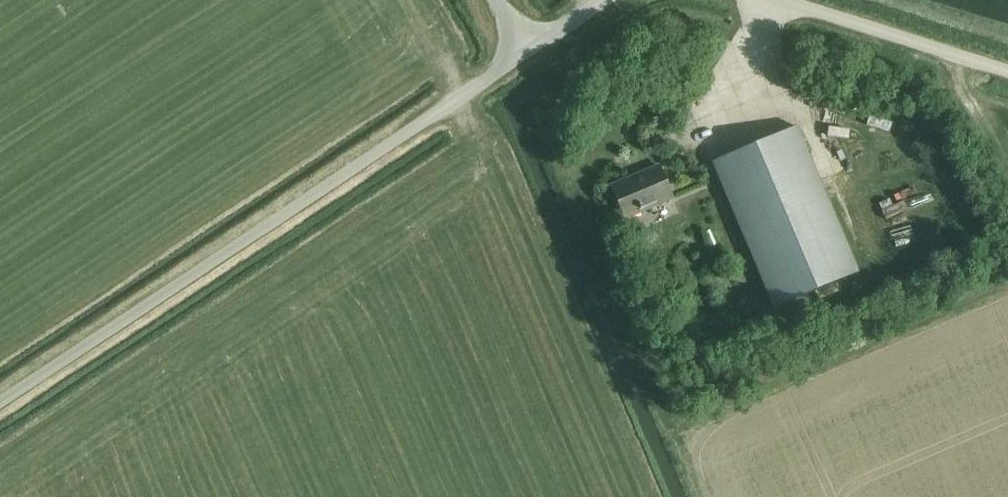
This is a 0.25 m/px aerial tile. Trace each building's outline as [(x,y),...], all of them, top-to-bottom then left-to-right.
[(857,270),(797,127),(713,162),(773,305),(857,270)] [(625,219),(673,199),(659,166),(611,186),(625,219)]
